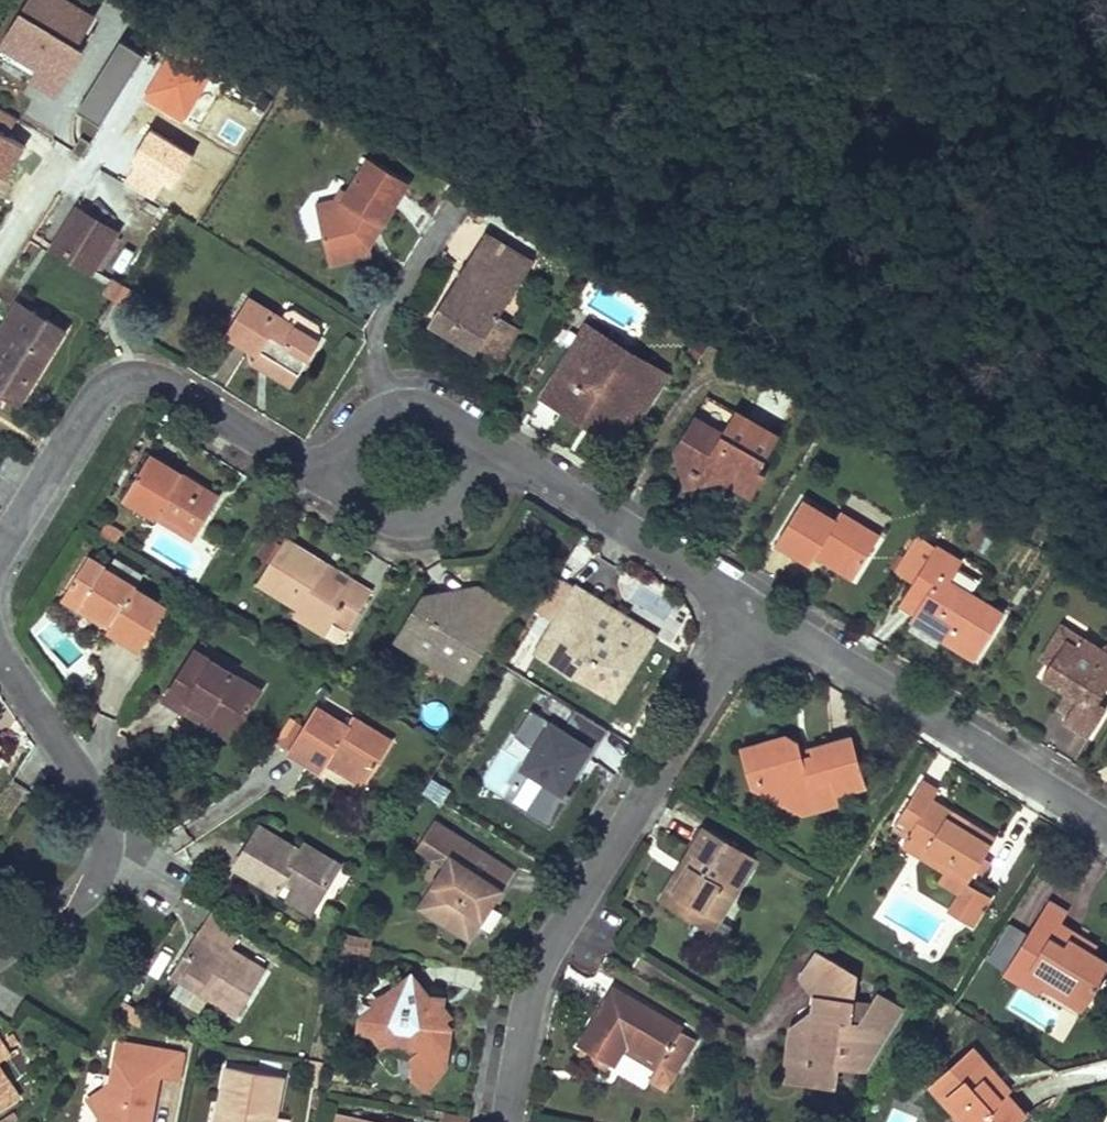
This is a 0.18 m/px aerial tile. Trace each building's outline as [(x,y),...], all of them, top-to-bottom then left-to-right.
[(84,12),(92,0),(32,0),(4,45),(64,82),(83,51),(76,47),(94,18),(84,12)] [(178,42),(143,99),(177,120),(212,63),(178,42)] [(81,108),(104,123),(143,60),(120,45),(81,108)] [(0,109),(0,171),(9,177),(29,144),(8,132),(16,119),(0,109)] [(150,131),(120,180),(150,198),(161,179),(174,187),(192,157),(150,131)] [(409,182),(369,158),(347,193),(339,206),(317,211),(329,264),(371,254),(369,246),(367,237),(376,222),(382,225),(409,182)] [(315,204),(317,211),(339,206),(347,193),(342,189),(335,200),(315,204)] [(490,209),(476,200),(468,213),(482,222),(490,209)] [(78,210),(55,247),(93,270),(116,233),(78,210)] [(382,225),(376,222),(367,237),(369,246),(382,225)] [(532,262),(485,233),(430,321),(477,350),(478,348),(499,315),(532,262)] [(133,291),(112,278),(103,293),(124,306),(133,291)] [(320,341),(248,297),(225,334),(259,355),(262,351),(299,374),(320,341)] [(20,300),(0,332),(0,406),(8,393),(24,402),(69,330),(20,300)] [(519,327),(499,315),(478,348),(501,361),(516,337),(513,336),(519,327)] [(608,337),(587,324),(542,396),(563,409),(569,400),(628,436),(666,374),(641,358),(630,376),(597,355),(608,337)] [(641,358),(608,337),(597,355),(630,376),(641,358)] [(299,374),(262,351),(259,355),(254,363),(291,387),(299,374)] [(628,436),(569,400),(563,409),(622,446),(628,436)] [(723,434),(694,418),(682,437),(690,442),(679,462),(712,481),(717,472),(730,480),(728,483),(752,496),(765,475),(756,469),(763,459),(765,461),(778,438),(735,413),(723,434)] [(690,442),(682,437),(675,448),(679,462),(690,442)] [(219,497),(150,454),(124,497),(157,517),(162,508),(199,531),(219,497)] [(712,481),(679,462),(686,487),(712,481)] [(730,480),(717,472),(712,481),(722,479),(728,483),(730,480)] [(811,563),(816,555),(820,549),(858,573),(880,536),(840,512),(835,520),(802,500),(776,542),(811,563)] [(970,506),(962,501),(954,513),(962,518),(970,506)] [(199,531),(162,508),(157,517),(193,539),(199,531)] [(106,523),(99,534),(115,544),(122,533),(106,523)] [(913,583),(936,546),(917,534),(894,571),(913,583)] [(327,564),(285,538),(257,582),(299,608),(334,630),(338,623),(348,629),(372,592),(357,582),(353,589),(323,570),(327,564)] [(962,562),(936,546),(913,583),(931,593),(926,601),(923,600),(915,612),(911,618),(976,658),(1003,614),(950,581),(962,562)] [(858,573),(820,549),(816,555),(854,579),(858,573)] [(136,586),(88,557),(66,592),(113,621),(109,627),(108,628),(141,648),(166,608),(135,588),(136,586)] [(357,582),(327,564),(323,570),(353,589),(357,582)] [(627,584),(632,573),(623,570),(618,581),(627,584)] [(638,623),(621,613),(616,621),(572,593),(576,587),(557,575),(536,610),(545,616),(554,622),(549,631),(536,652),(614,700),(633,670),(619,662),(627,649),(623,646),(638,623)] [(931,593),(913,583),(900,603),(915,612),(923,600),(926,601),(931,593)] [(456,615),(422,594),(395,639),(431,661),(439,648),(454,657),(451,663),(470,674),(510,608),(474,586),(456,615)] [(474,586),(422,594),(456,615),(474,586)] [(576,587),(572,593),(616,621),(621,613),(577,586),(576,587)] [(113,621),(66,592),(62,599),(109,627),(113,621)] [(334,630),(299,608),(294,616),(326,635),(332,633),(334,630)] [(539,625),(549,631),(554,622),(545,616),(539,625)] [(655,634),(638,623),(623,646),(627,649),(619,662),(633,670),(655,634)] [(1083,638),(1062,625),(1041,657),(1050,662),(1064,640),(1077,647),(1083,638)] [(1083,638),(1077,647),(1064,640),(1050,662),(1042,675),(1066,690),(1078,698),(1067,715),(1064,720),(1089,736),(1106,708),(1098,703),(1106,689),(1106,639),(1104,641),(1099,648),(1083,638)] [(454,657),(439,648),(431,661),(465,682),(470,674),(451,663),(454,657)] [(261,690),(195,649),(165,697),(185,709),(191,700),(237,728),(261,690)] [(1078,698),(1066,690),(1055,708),(1067,715),(1078,698)] [(237,728),(191,700),(185,709),(231,738),(237,728)] [(347,725),(317,706),(305,726),(289,751),(322,771),(326,764),(331,755),(368,778),(391,740),(352,716),(347,725)] [(516,732),(533,743),(519,766),(544,781),(526,810),(551,825),(609,730),(578,711),(566,730),(531,708),(516,732)] [(275,743),(289,751),(305,726),(291,718),(275,743)] [(786,735),(771,739),(773,747),(750,753),(760,790),(776,798),(811,789),(815,802),(837,796),(837,795),(834,787),(864,778),(852,736),(811,747),(813,756),(804,758),(801,750),(799,743),(786,735)] [(751,784),(760,790),(750,753),(773,747),(771,739),(741,747),(751,784)] [(811,747),(801,750),(804,758),(813,756),(811,747)] [(368,778),(331,755),(326,764),(363,786),(368,778)] [(431,778),(423,791),(440,802),(448,789),(431,778)] [(864,778),(834,787),(837,795),(867,787),(864,778)] [(939,790),(922,780),(893,827),(909,836),(927,848),(922,856),(945,870),(967,884),(968,883),(976,870),(984,857),(996,838),(932,799),(939,790)] [(811,789),(776,798),(803,814),(839,804),(837,796),(815,802),(811,789)] [(458,838),(435,823),(420,847),(449,865),(426,901),(428,910),(463,932),(472,930),(498,890),(497,889),(483,880),(486,876),(472,867),(473,866),(463,860),(471,846),(458,837),(458,838)] [(301,849),(260,824),(235,866),(278,892),(285,881),(288,876),(298,883),(295,888),(318,902),(341,864),(305,842),(301,849)] [(756,859),(705,828),(692,850),(698,854),(683,877),(677,874),(661,899),(696,920),(703,908),(719,918),(756,859)] [(927,848),(909,836),(903,845),(922,856),(927,848)] [(510,870),(471,846),(463,860),(473,866),(472,867),(486,876),(483,880),(497,889),(510,870)] [(698,854),(692,850),(677,874),(683,877),(698,854)] [(991,861),(984,857),(976,870),(982,874),(991,861)] [(967,884),(945,870),(939,880),(961,894),(950,913),(959,919),(971,898),(984,907),(990,897),(968,883),(967,884)] [(298,883),(288,876),(285,881),(295,888),(298,883)] [(318,902),(295,888),(289,897),(312,911),(318,902)] [(984,907),(971,898),(959,919),(972,927),(984,907)] [(1049,901),(1004,972),(1038,993),(1043,985),(1049,976),(1090,1001),(1106,973),(1106,961),(1093,952),(1070,938),(1065,946),(1051,937),(1060,923),(1067,912),(1049,901)] [(719,918),(703,908),(696,920),(689,931),(705,940),(722,945),(733,927),(719,918)] [(242,930),(211,911),(199,930),(198,930),(184,953),(193,959),(183,975),(212,992),(208,998),(237,1016),(265,970),(231,949),(242,930)] [(1098,945),(1060,923),(1051,937),(1065,946),(1070,938),(1093,952),(1098,945)] [(368,939),(346,934),(344,941),(357,944),(366,946),(368,939)] [(357,944),(344,941),(343,949),(350,950),(356,952),(357,944)] [(366,946),(357,944),(356,952),(369,955),(371,947),(366,946)] [(350,950),(343,949),(340,968),(347,969),(350,950)] [(857,974),(817,951),(800,977),(815,997),(811,1025),(797,1023),(790,1028),(786,1058),(812,1061),(809,1082),(835,1086),(837,1065),(861,1068),(863,1054),(875,1055),(904,1009),(879,993),(872,1003),(853,1002),(857,974)] [(193,959),(184,953),(171,975),(208,998),(212,992),(183,975),(193,959)] [(1090,1001),(1049,976),(1043,985),(1084,1011),(1090,1001)] [(388,994),(374,1001),(377,1005),(362,1018),(360,1030),(373,1032),(384,1046),(386,1045),(396,1037),(410,1039),(418,1050),(411,1055),(410,1056),(412,1076),(427,1088),(444,1067),(446,1052),(441,1046),(447,1041),(449,1028),(442,1021),(448,1016),(441,1007),(438,1007),(439,1000),(429,998),(412,977),(388,994)] [(682,1028),(614,987),(579,1044),(584,1047),(608,1062),(613,1065),(623,1048),(629,1039),(635,1042),(633,1045),(660,1062),(665,1054),(680,1064),(695,1040),(680,1031),(682,1028)] [(143,1010),(125,999),(120,1008),(137,1020),(143,1010)] [(148,1013),(143,1010),(137,1020),(142,1022),(148,1013)] [(396,1037),(386,1045),(406,1048),(411,1055),(418,1050),(410,1039),(396,1037)] [(635,1042),(629,1039),(623,1048),(657,1068),(660,1062),(633,1045),(635,1042)] [(118,1041),(108,1091),(100,1090),(97,1111),(104,1120),(103,1121),(151,1121),(159,1077),(164,1050),(118,1041)] [(9,1056),(0,1043),(0,1062),(9,1056)] [(608,1062),(584,1047),(581,1052),(605,1067),(608,1062)] [(974,1048),(931,1085),(956,1114),(961,1110),(972,1121),(1019,1121),(1026,1117),(1006,1093),(998,1085),(1002,1081),(974,1048)] [(185,1054),(164,1050),(159,1077),(180,1081),(185,1054)] [(665,1054),(660,1062),(657,1068),(649,1080),(665,1090),(680,1064),(665,1054)] [(875,1055),(863,1054),(861,1068),(866,1069),(875,1055)] [(812,1061),(786,1058),(784,1079),(809,1082),(812,1061)] [(323,1062),(316,1061),(311,1086),(319,1088),(323,1062)] [(226,1066),(220,1100),(228,1102),(224,1121),(274,1121),(283,1077),(226,1066)] [(18,1098),(0,1071),(0,1110),(18,1098)] [(1010,1090),(1002,1081),(998,1085),(1006,1093),(1010,1090)] [(97,1111),(100,1090),(88,1098),(97,1111)] [(220,1100),(216,1121),(224,1121),(228,1102),(220,1100)] [(955,1115),(961,1121),(972,1121),(961,1110),(956,1114),(955,1115)] [(443,1111),(441,1121),(469,1121),(470,1116),(443,1111)] [(339,1114),(337,1121),(386,1121),(339,1114)]
